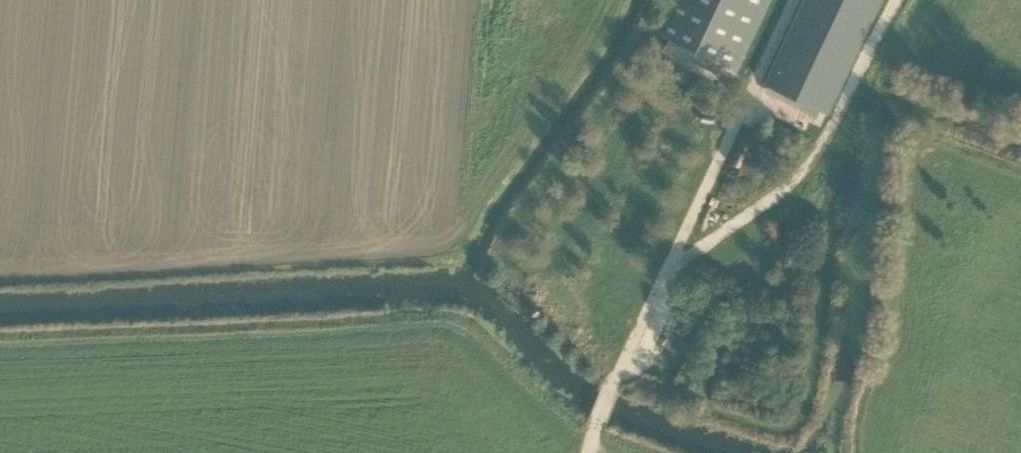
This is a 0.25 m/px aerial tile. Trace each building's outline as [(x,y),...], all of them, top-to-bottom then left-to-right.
[(653,30),(738,70),(770,0),(667,0),(653,30)] [(766,84),(827,113),(881,0),(805,0),(766,84)] [(732,161),(745,167),(761,133),(748,127),(732,161)]
